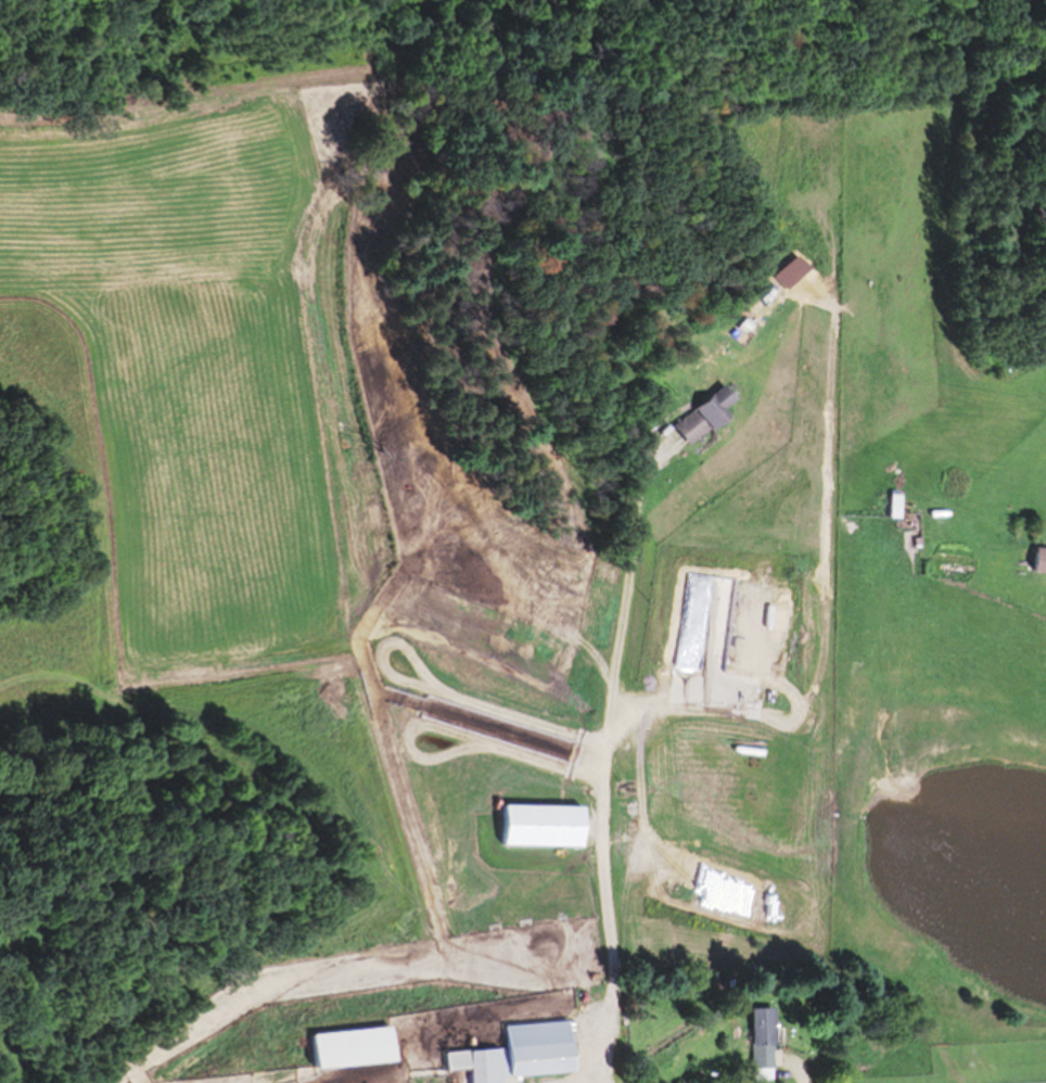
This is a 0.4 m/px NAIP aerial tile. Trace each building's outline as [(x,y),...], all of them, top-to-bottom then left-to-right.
[(733,412),(745,401),(733,387),(703,412),(722,435),(740,421),(733,412)] [(680,429),(697,447),(715,431),(698,412),(680,429)] [(908,498),(899,498),(899,519),(908,519),(908,498)] [(508,848),(592,850),(592,808),(508,807),(508,848)] [(782,1011),(759,1011),(759,1082),(782,1082),(782,1011)] [(510,1051),(451,1054),(452,1074),(478,1073),(478,1082),(511,1082),(511,1079),(581,1076),(578,1024),(509,1027),(510,1051)] [(403,1066),(400,1030),(319,1036),(321,1072),(403,1066)]
